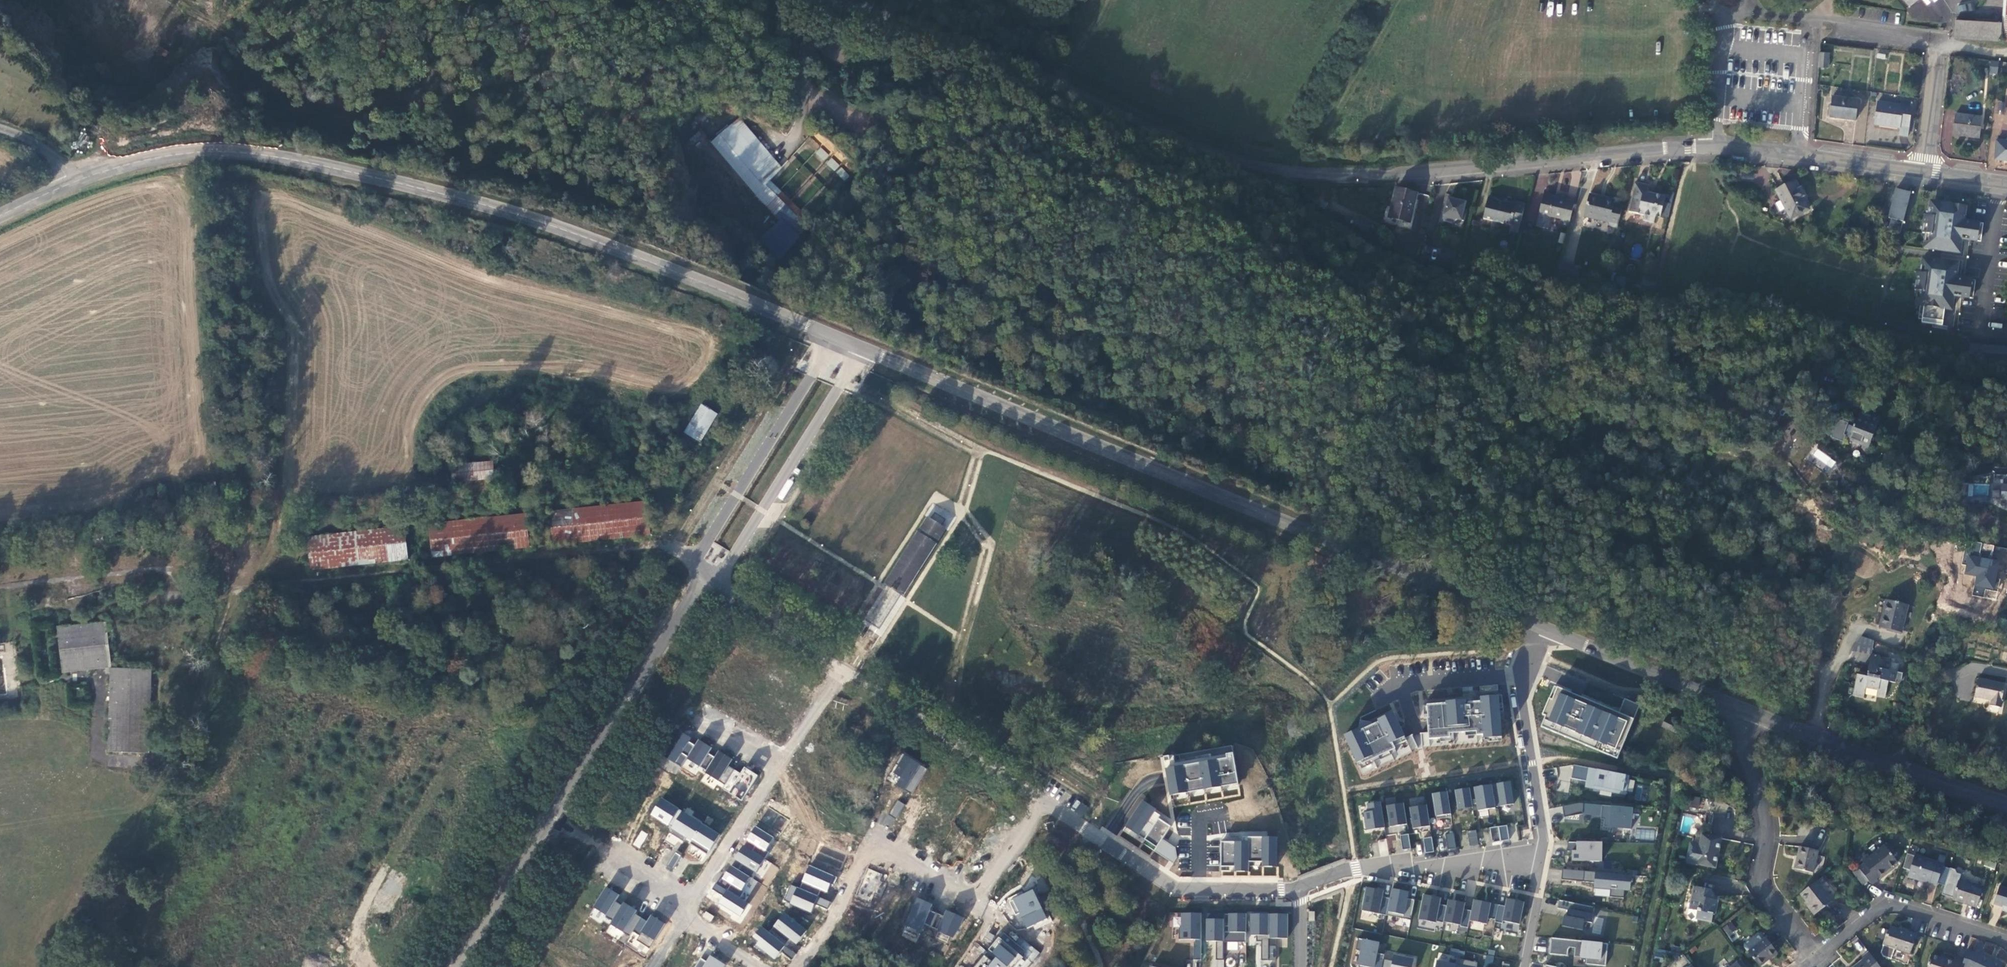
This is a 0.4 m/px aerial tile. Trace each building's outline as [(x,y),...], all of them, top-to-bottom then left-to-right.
[(1954,19),(1953,30),(1953,37),(1999,39),(2000,21),(1954,19)] [(171,28),(165,37),(170,39),(176,31),(171,28)] [(162,40),(159,45),(168,51),(170,46),(162,40)] [(1830,52),(1820,52),(1819,67),(1829,67),(1830,52)] [(1997,74),(1998,61),(1990,60),(1989,73),(1997,74)] [(1854,119),(1856,101),(1831,98),(1829,116),(1854,119)] [(1912,99),(1904,98),(1903,108),(1876,105),(1874,124),(1901,126),(1902,124),(1910,125),(1912,99)] [(1998,100),(1994,111),(2000,113),(2004,103),(1998,100)] [(1978,136),(1980,118),(1955,116),(1952,133),(1978,136)] [(737,119),(710,144),(755,193),(764,185),(782,169),(737,119)] [(1987,135),(1986,154),(2006,156),(2006,137),(1987,135)] [(814,155),(824,161),(829,153),(820,147),(814,155)] [(825,163),(834,171),(840,165),(831,157),(825,163)] [(835,172),(844,181),(850,176),(841,167),(835,172)] [(1792,182),(1787,174),(1770,184),(1785,212),(1803,203),(1796,191),(1799,189),(1795,181),(1792,182)] [(1658,212),(1661,197),(1651,195),(1652,189),(1641,187),(1640,190),(1635,189),(1637,179),(1624,177),(1618,205),(1634,208),(1633,214),(1645,216),(1646,210),(1658,212)] [(1894,216),(1904,187),(1889,182),(1879,211),(1894,216)] [(788,227),(798,218),(764,185),(755,193),(788,227)] [(1402,219),(1408,189),(1387,186),(1381,215),(1402,219)] [(1559,219),(1564,193),(1556,192),(1556,188),(1547,186),(1546,191),(1532,189),(1529,207),(1541,210),(1552,212),(1551,217),(1559,219)] [(1607,222),(1611,201),(1602,199),(1602,198),(1588,195),(1586,192),(1577,190),(1572,212),(1598,217),(1597,220),(1607,222)] [(1512,217),(1516,197),(1507,195),(1507,198),(1487,196),(1486,194),(1479,193),(1474,215),(1503,220),(1504,216),(1512,217)] [(1440,219),(1460,226),(1468,201),(1447,195),(1440,219)] [(1919,209),(1927,214),(1930,215),(1933,200),(1921,195),(1919,209)] [(1928,233),(1926,247),(1957,252),(1959,238),(1960,234),(1965,235),(1965,236),(1979,238),(1981,222),(1962,220),(1964,205),(1933,200),(1930,215),(1927,214),(1925,232),(1928,233)] [(764,205),(755,212),(763,222),(755,229),(760,235),(777,222),(764,205)] [(1541,210),(1529,207),(1527,220),(1539,222),(1541,210)] [(1916,227),(1925,232),(1927,214),(1919,209),(1916,209),(1913,227),(1916,227)] [(1364,222),(1349,213),(1345,219),(1360,228),(1364,222)] [(1928,233),(1925,232),(1916,227),(1914,242),(1926,247),(1928,233)] [(1565,269),(1567,260),(1552,257),(1549,277),(1571,280),(1572,270),(1565,269)] [(1921,318),(1920,322),(1941,325),(1943,308),(1951,309),(1953,295),(1972,298),(1975,280),(1955,277),(1958,263),(1922,257),(1919,272),(1916,272),(1914,289),(1917,290),(1915,304),(1919,305),(1917,317),(1921,318)] [(1565,269),(1572,270),(1574,261),(1567,260),(1565,269)] [(1944,318),(1944,326),(1953,326),(1953,319),(1944,318)] [(1980,346),(1979,361),(2006,364),(2006,349),(1980,346)] [(695,401),(677,427),(690,435),(707,409),(695,401)] [(1873,414),(1855,405),(1842,429),(1855,435),(1853,440),(1859,443),(1867,428),(1871,430),(1875,421),(1871,419),(1873,414)] [(1815,446),(1808,457),(1829,472),(1836,461),(1815,446)] [(444,459),(445,475),(487,470),(485,454),(444,459)] [(1992,476),(1992,498),(2003,499),(2006,509),(2006,476),(1992,476)] [(644,536),(641,505),(545,515),(548,547),(644,536)] [(529,552),(526,520),(431,530),(434,562),(529,552)] [(904,595),(944,532),(927,521),(884,588),(900,599),(904,595)] [(309,571),(404,560),(401,528),(305,538),(309,571)] [(2006,568),(2006,548),(1993,546),(1991,557),(1979,555),(1982,543),(1968,541),(1964,564),(1966,565),(1964,573),(1976,576),(1972,594),(1983,597),(1985,588),(1996,590),(2000,569),(2006,570),(2006,568)] [(704,559),(718,567),(728,550),(714,542),(704,559)] [(1880,592),(1873,622),(1884,624),(1895,626),(1901,598),(1880,592)] [(112,667),(107,621),(57,627),(63,672),(112,667)] [(1890,677),(1893,667),(1882,664),(1884,653),(1864,648),(1858,671),(1849,669),(1844,689),(1856,691),(1859,682),(1864,684),(1870,685),(1870,688),(1878,690),(1882,676),(1890,677)] [(150,752),(153,671),(140,672),(113,675),(111,752),(150,752)] [(2005,685),(1976,679),(1972,695),(1978,697),(1991,700),(1990,705),(2001,708),(2005,685)] [(1634,720),(1638,705),(1625,699),(1620,713),(1559,689),(1553,700),(1549,698),(1542,714),(1546,716),(1542,727),(1617,758),(1634,720)] [(1502,738),(1498,697),(1481,698),(1481,702),(1475,703),(1470,697),(1466,701),(1446,703),(1446,704),(1427,706),(1428,720),(1427,720),(1429,741),(1451,738),(1451,735),(1477,732),(1477,736),(1484,736),(1485,739),(1502,738)] [(1662,727),(1667,717),(1654,711),(1649,721),(1662,727)] [(1405,738),(1394,713),(1378,721),(1379,722),(1373,725),(1372,722),(1368,721),(1361,722),(1360,729),(1344,736),(1358,764),(1361,762),(1363,765),(1395,749),(1393,743),(1405,738)] [(742,800),(758,776),(745,768),(741,773),(730,767),(734,760),(719,751),(715,757),(708,753),(712,748),(700,741),(696,746),(689,742),(692,738),(677,730),(661,755),(682,767),(688,759),(709,771),(707,774),(726,785),(724,789),(742,800)] [(1171,796),(1239,784),(1233,753),(1226,754),(1227,759),(1166,769),(1171,796)] [(916,791),(929,770),(905,754),(898,764),(900,766),(896,773),(903,778),(898,785),(906,790),(908,787),(916,791)] [(1633,793),(1635,782),(1628,781),(1629,777),(1626,776),(1597,769),(1574,765),(1571,779),(1586,782),(1585,787),(1625,796),(1626,791),(1633,793)] [(1477,812),(1514,805),(1510,782),(1454,790),(1458,810),(1477,808),(1477,812)] [(1634,800),(1647,801),(1648,786),(1636,785),(1634,800)] [(913,795),(916,791),(908,787),(906,790),(913,795)] [(1452,818),(1451,815),(1447,792),(1432,794),(1435,816),(1436,820),(1452,818)] [(1410,806),(1425,803),(1423,796),(1409,800),(1410,806)] [(710,851),(720,835),(662,798),(650,815),(710,851)] [(897,821),(906,806),(899,801),(890,816),(897,821)] [(1126,828),(1158,849),(1172,827),(1160,819),(1155,827),(1149,822),(1157,811),(1144,802),(1126,828)] [(1367,832),(1385,828),(1381,802),(1367,803),(1368,811),(1364,811),(1367,832)] [(1390,827),(1407,825),(1404,804),(1386,806),(1390,827)] [(1632,829),(1633,809),(1612,806),(1583,804),(1562,807),(1564,817),(1582,815),(1603,816),(1602,826),(1609,827),(1632,829)] [(1413,829),(1430,827),(1427,805),(1410,808),(1413,829)] [(781,836),(790,821),(769,807),(760,822),(781,836)] [(1492,842),(1509,839),(1506,825),(1489,827),(1492,842)] [(775,839),(757,827),(749,841),(757,846),(753,852),(766,860),(770,854),(767,851),(775,839)] [(640,829),(632,845),(640,849),(647,833),(640,829)] [(1476,830),(1467,831),(1469,846),(1478,845),(1476,830)] [(1453,832),(1444,834),(1447,849),(1456,847),(1453,832)] [(1402,849),(1411,848),(1408,833),(1400,835),(1402,849)] [(1719,838),(1699,834),(1697,846),(1689,844),(1686,862),(1694,864),(1714,867),(1719,838)] [(1431,836),(1422,838),(1425,853),(1434,851),(1431,836)] [(1221,843),(1221,868),(1235,868),(1235,867),(1250,867),(1249,863),(1263,863),(1277,863),(1277,838),(1244,838),(1244,843),(1221,843)] [(1388,854),(1387,838),(1378,839),(1379,855),(1388,854)] [(1177,849),(1163,840),(1155,852),(1174,865),(1178,859),(1177,849)] [(1569,850),(1572,850),(1572,861),(1602,862),(1602,843),(1576,842),(1576,844),(1569,844),(1569,850)] [(840,869),(847,855),(820,844),(814,859),(840,869)] [(744,846),(735,859),(757,872),(764,859),(753,852),(744,846)] [(1896,862),(1884,846),(1861,863),(1863,865),(1858,869),(1868,882),(1871,886),(1877,881),(1875,878),(1896,862)] [(1814,850),(1798,847),(1793,869),(1811,873),(1816,853),(1813,852),(1814,850)] [(672,871),(681,855),(675,852),(666,867),(672,871)] [(1936,886),(1942,864),(1914,856),(1908,877),(1936,886)] [(739,897),(750,878),(731,865),(722,879),(732,886),(720,904),(741,916),(749,904),(739,897)] [(829,893),(836,876),(811,866),(801,890),(817,897),(820,890),(829,893)] [(880,881),(883,875),(868,868),(856,898),(873,903),(876,896),(882,898),(888,884),(880,881)] [(1960,879),(1961,874),(1957,873),(1955,870),(1950,868),(1942,895),(1953,898),(1952,899),(1977,907),(1984,887),(1960,879)] [(1858,869),(1852,873),(1862,886),(1868,882),(1858,869)] [(1630,891),(1631,875),(1596,872),(1563,870),(1562,880),(1594,884),(1594,889),(1609,891),(1609,897),(1624,899),(1625,891),(1630,891)] [(1832,901),(1816,881),(1799,894),(1804,903),(1803,903),(1813,916),(1832,901)] [(829,911),(832,903),(817,897),(801,890),(792,886),(785,901),(812,913),(816,905),(829,911)] [(656,940),(666,923),(653,915),(648,923),(635,914),(637,911),(626,903),(623,906),(616,902),(620,896),(607,887),(593,907),(614,921),(612,925),(630,936),(634,932),(640,936),(638,940),(650,948),(656,940)] [(1709,890),(1693,887),(1690,910),(1697,911),(1695,919),(1710,922),(1711,914),(1714,914),(1716,901),(1713,901),(1714,897),(1709,890)] [(1999,887),(1993,904),(2002,906),(2001,910),(2006,912),(2006,890),(1999,887)] [(1379,915),(1410,920),(1413,900),(1408,899),(1409,892),(1392,888),(1390,900),(1383,899),(1385,891),(1367,888),(1362,911),(1379,915)] [(1049,920),(1034,889),(1013,899),(1028,930),(1049,920)] [(1521,926),(1525,903),(1507,899),(1505,907),(1474,900),(1472,911),(1464,910),(1466,903),(1449,899),(1446,907),(1441,905),(1441,899),(1423,895),(1419,920),(1437,924),(1437,922),(1461,927),(1467,929),(1469,921),(1487,925),(1488,918),(1495,920),(1494,922),(1503,923),(1521,926)] [(932,928),(938,914),(931,911),(934,906),(918,899),(907,926),(922,933),(925,925),(932,928)] [(1594,915),(1595,908),(1559,901),(1557,907),(1569,911),(1568,917),(1564,916),(1562,926),(1583,930),(1584,921),(1593,923),(1594,915)] [(705,911),(701,916),(710,922),(714,916),(705,911)] [(797,945),(808,932),(786,914),(770,934),(787,946),(791,940),(797,945)] [(1202,961),(1202,914),(1182,914),(1182,929),(1180,929),(1180,940),(1196,941),(1196,943),(1194,943),(1194,961),(1202,961)] [(1224,961),(1225,915),(1207,914),(1207,942),(1217,942),(1217,961),(1224,961)] [(1247,943),(1247,915),(1225,915),(1224,943),(1247,943)] [(1269,961),(1269,915),(1252,915),(1252,936),(1257,937),(1257,942),(1262,942),(1261,961),(1269,961)] [(1288,939),(1288,915),(1269,915),(1269,939),(1288,939)] [(1594,917),(1592,933),(1601,934),(1603,918),(1594,917)] [(1728,936),(1736,930),(1730,923),(1722,928),(1728,936)] [(1910,953),(1916,936),(1908,933),(1909,930),(1899,927),(1898,929),(1889,926),(1887,933),(1886,932),(1882,943),(1894,947),(1910,953)] [(793,961),(797,955),(763,928),(755,939),(760,943),(758,946),(776,960),(783,952),(784,953),(784,954),(793,961)] [(1004,933),(975,966),(1027,966),(1038,953),(1012,931),(1008,935),(1004,933)] [(1769,960),(1777,953),(1764,937),(1764,938),(1760,934),(1757,934),(1744,944),(1743,947),(1747,952),(1758,966),(1767,959),(1769,960)] [(633,938),(630,944),(645,953),(648,947),(633,938)] [(1380,943),(1363,939),(1358,964),(1361,965),(1360,966),(1413,966),(1414,958),(1394,955),(1392,961),(1385,959),(1385,955),(1378,953),(1380,943)] [(1606,966),(1608,944),(1602,944),(1582,942),(1552,939),(1551,954),(1568,955),(1568,950),(1570,947),(1575,948),(1574,957),(1580,958),(1587,959),(1586,964),(1606,966)] [(1894,947),(1882,943),(1880,950),(1883,955),(1890,957),(1894,947)] [(1494,951),(1487,949),(1484,966),(1491,966),(1494,951)] [(1964,961),(1962,966),(2001,966),(2002,965),(1982,955),(1981,956),(1968,951),(1964,961)] [(1867,952),(1862,956),(1864,958),(1853,966),(1880,966),(1867,952)] [(1964,961),(1956,959),(1955,961),(1931,954),(1927,966),(1962,966),(1964,961)] [(725,965),(711,956),(707,962),(702,958),(696,966),(724,966),(725,965)]
